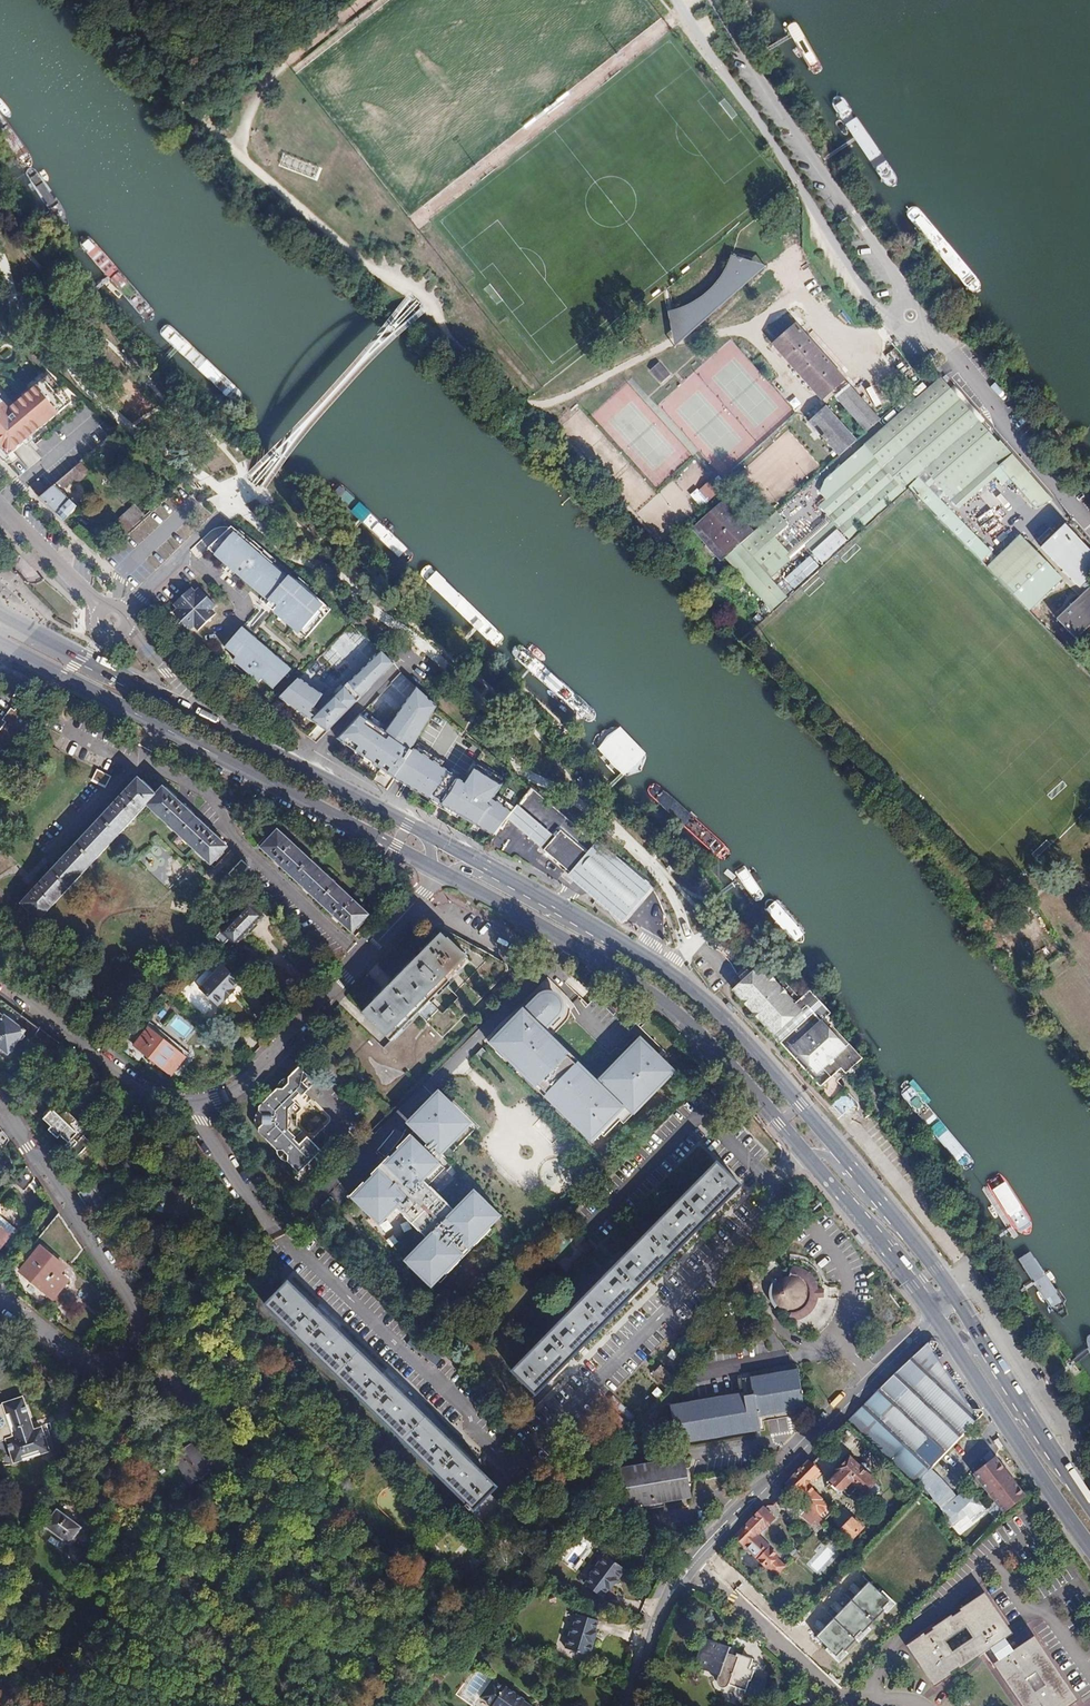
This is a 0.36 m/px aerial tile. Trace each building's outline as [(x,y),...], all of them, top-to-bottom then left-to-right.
[(853,232),(845,221),(840,225),(848,236),(853,232)] [(705,315),(714,309),(723,302),(729,295),(736,286),(742,276),(748,265),(750,266),(752,266),(754,265),(755,263),(755,262),(755,260),(754,258),(752,257),(748,255),(746,260),(734,255),(731,262),(727,269),(723,277),(717,285),(711,291),(705,296),(700,299),(693,303),(683,307),(669,311),(672,328),(673,329),(674,329),(675,330),(677,331),(679,331),(681,331),(682,331),(684,330),(686,328),(687,327),(688,324),(688,322),(697,319),(705,315)] [(691,334),(768,267),(755,263),(754,265),(752,266),(750,266),(748,265),(742,276),(736,286),(729,295),(723,302),(714,309),(705,315),(697,319),(688,322),(688,324),(687,327),(686,328),(684,330),(682,331),(681,331),(679,331),(677,331),(675,330),(674,329),(673,329),(672,328),(675,344),(691,334)] [(867,433),(879,421),(795,324),(772,344),(820,399),(830,391),(867,433)] [(661,362),(651,370),(662,383),(672,374),(661,362)] [(0,395),(0,444),(9,455),(73,400),(50,374),(10,407),(0,395)] [(972,415),(942,378),(868,446),(875,454),(888,468),(909,449),(926,470),(978,422),(972,415)] [(876,392),(870,395),(881,412),(886,408),(876,392)] [(821,401),(804,417),(841,459),(855,445),(858,443),(821,401)] [(978,422),(926,470),(941,489),(952,481),(996,445),(978,422)] [(996,445),(952,481),(941,489),(960,508),(1003,470),(1036,508),(1051,502),(1050,499),(998,443),(996,445)] [(875,454),(818,505),(839,528),(903,470),(912,480),(907,485),(909,486),(919,476),(926,470),(909,449),(888,468),(875,454)] [(59,484),(67,492),(91,468),(82,459),(59,484)] [(903,470),(839,528),(848,538),(907,485),(912,480),(903,470)] [(992,551),(919,476),(909,486),(914,492),(981,561),(992,551)] [(40,497),(49,489),(43,483),(35,490),(38,494),(40,497)] [(79,507),(56,483),(49,489),(40,497),(57,515),(58,514),(64,520),(79,507)] [(752,536),(723,503),(699,524),(728,557),(752,536)] [(141,520),(145,517),(135,505),(110,529),(120,540),(141,520)] [(996,512),(996,511),(991,506),(984,514),(977,508),(972,513),(1003,543),(1015,530),(996,512)] [(774,541),(790,527),(778,513),(752,536),(728,557),(775,610),(789,598),(769,575),(789,558),(774,541)] [(728,557),(699,524),(693,529),(722,562),(728,557)] [(289,576),(263,555),(264,554),(231,525),(209,548),(228,564),(229,562),(237,568),(234,571),(241,577),(243,574),(261,590),(259,592),(269,601),(266,605),(286,622),(286,621),(305,638),(321,620),(315,614),(324,604),(290,575),(289,576)] [(1044,548),(1082,587),(1089,578),(1089,549),(1068,526),(1044,548)] [(821,564),(845,541),(836,531),(811,553),(821,564)] [(998,578),(1031,546),(1023,537),(1005,554),(1003,551),(986,566),(998,578)] [(1029,611),(1063,579),(1031,546),(998,578),(1029,611)] [(789,594),(822,566),(811,554),(784,577),(790,584),(784,588),(789,594)] [(190,631),(214,604),(199,589),(195,592),(191,588),(173,606),(177,610),(173,613),(190,631)] [(1058,619),(1077,638),(1085,630),(1089,635),(1089,589),(1058,619)] [(198,631),(216,615),(212,610),(216,606),(214,604),(190,631),(195,627),(198,631)] [(754,618),(759,623),(763,619),(759,614),(754,618)] [(233,661),(254,641),(240,629),(223,647),(235,657),(232,660),(233,661)] [(288,671),(254,641),(233,661),(257,682),(260,679),(270,689),(288,671)] [(334,698),(301,677),(282,697),(328,731),(395,663),(383,651),(334,698)] [(23,688),(12,681),(8,686),(19,694),(23,688)] [(439,706),(417,687),(388,732),(362,715),(338,739),(496,836),(507,819),(514,811),(494,799),(505,784),(478,769),(468,782),(414,748),(439,706)] [(45,714),(21,697),(0,726),(0,752),(3,748),(14,756),(45,714)] [(228,847),(161,785),(154,793),(135,776),(32,889),(19,902),(37,919),(145,803),(211,864),(228,847)] [(542,849),(553,835),(518,806),(514,811),(507,819),(542,849)] [(368,915),(279,830),(262,848),(352,933),(368,915)] [(574,874),(590,854),(561,830),(544,850),(574,874)] [(653,891),(598,845),(590,854),(574,874),(570,879),(625,925),(653,891)] [(242,859),(230,875),(239,882),(251,866),(242,859)] [(236,947),(260,922),(258,920),(263,915),(249,903),(222,934),(236,947)] [(428,948),(363,1015),(391,1042),(417,1015),(441,1038),(504,973),(505,971),(506,968),(505,965),(503,962),(439,927),(435,926),(433,927),(431,928),(420,940),(428,948)] [(834,1082),(839,1078),(860,1060),(824,1020),(830,1015),(809,991),(800,999),(766,961),(734,989),(819,1086),(830,1077),(834,1082)] [(226,1001),(236,992),(238,994),(245,987),(224,966),(200,990),(219,1007),(225,1000),(226,1001)] [(624,1124),(639,1108),(636,1105),(639,1102),(638,1099),(644,1093),(648,1093),(650,1091),(653,1094),(667,1079),(664,1076),(666,1074),(644,1052),(636,1060),(633,1058),(628,1063),(624,1060),(610,1075),(613,1079),(592,1100),(581,1089),(578,1091),(567,1080),(569,1078),(560,1068),(557,1071),(546,1060),(548,1057),(536,1045),(549,1032),(546,1029),(549,1026),(552,1025),(557,1023),(560,1020),(562,1016),(562,1012),(562,1009),(560,1004),(559,1001),(554,998),(552,997),(549,996),(544,996),(541,999),(538,997),(510,1026),(506,1022),(490,1038),(496,1044),(494,1047),(503,1056),(506,1054),(517,1065),(515,1067),(524,1077),(527,1074),(538,1085),(535,1088),(545,1097),(548,1095),(559,1106),(556,1108),(566,1118),(569,1115),(580,1126),(577,1129),(587,1138),(589,1135),(595,1141),(607,1128),(611,1131),(620,1121),(624,1124)] [(24,1015),(18,1024),(0,1011),(0,1046),(4,1049),(5,1052),(9,1053),(11,1054),(20,1042),(25,1040),(27,1037),(33,1042),(42,1029),(24,1015)] [(78,1055),(42,1029),(33,1042),(45,1050),(58,1060),(59,1071),(63,1074),(78,1055)] [(186,1058),(149,1029),(134,1047),(172,1077),(186,1058)] [(496,1044),(490,1038),(488,1041),(494,1047),(496,1044)] [(483,1047),(475,1055),(479,1059),(487,1051),(483,1047)] [(638,1047),(624,1060),(628,1063),(633,1058),(636,1060),(644,1052),(638,1047)] [(506,1054),(503,1056),(515,1067),(517,1065),(506,1054)] [(299,1127),(300,1115),(306,1109),(297,1100),(302,1095),(304,1098),(317,1085),(301,1068),(290,1080),(291,1085),(285,1091),(279,1089),(277,1092),(261,1109),(260,1109),(260,1133),(277,1150),(278,1152),(283,1151),(289,1156),(288,1163),(300,1174),(323,1151),(309,1137),(302,1145),(297,1139),(304,1132),(299,1127)] [(527,1074),(524,1077),(535,1088),(538,1085),(527,1074)] [(285,1091),(291,1085),(290,1080),(289,1080),(286,1081),(282,1083),(280,1086),(279,1089),(285,1091)] [(833,1105),(845,1118),(860,1104),(848,1091),(833,1105)] [(548,1095),(545,1097),(556,1108),(559,1106),(548,1095)] [(438,1096),(414,1120),(417,1122),(413,1126),(417,1129),(350,1196),(380,1226),(396,1209),(427,1239),(425,1241),(428,1245),(409,1264),(429,1285),(437,1277),(436,1277),(442,1271),(446,1275),(491,1229),(488,1226),(499,1215),(478,1195),(466,1206),(463,1204),(455,1211),(439,1195),(429,1186),(445,1168),(435,1158),(440,1153),(465,1128),(464,1127),(467,1124),(438,1096)] [(83,1128),(66,1111),(61,1117),(53,1110),(52,1111),(48,1110),(45,1114),(45,1118),(44,1119),(51,1127),(49,1130),(58,1139),(61,1136),(68,1143),(66,1146),(78,1158),(92,1143),(80,1132),(83,1128)] [(569,1115),(566,1118),(577,1129),(580,1126),(569,1115)] [(541,1118),(533,1126),(546,1138),(553,1130),(541,1118)] [(8,1140),(1,1129),(0,1131),(0,1151),(8,1140)] [(289,1156),(283,1151),(278,1152),(279,1154),(280,1157),(282,1159),(285,1161),(288,1163),(289,1156)] [(536,1392),(740,1185),(718,1163),(513,1370),(536,1392)] [(22,1193),(34,1178),(25,1165),(11,1184),(22,1193)] [(92,1214),(107,1198),(94,1186),(82,1199),(92,1214)] [(83,1250),(59,1215),(38,1240),(70,1266),(83,1250)] [(405,1221),(392,1231),(397,1237),(410,1227),(405,1221)] [(8,1237),(0,1230),(0,1247),(8,1237)] [(62,1266),(42,1249),(21,1273),(58,1304),(62,1298),(57,1293),(67,1280),(57,1272),(62,1266)] [(740,1277),(750,1266),(741,1258),(731,1268),(740,1277)] [(772,1302),(775,1307),(777,1306),(779,1308),(783,1310),(787,1312),(787,1321),(798,1320),(803,1318),(807,1316),(813,1309),(815,1306),(817,1302),(818,1297),(824,1297),(824,1289),(818,1289),(817,1285),(815,1281),(813,1277),(810,1274),(807,1271),(803,1269),(798,1267),(793,1267),(789,1275),(786,1275),(782,1277),(779,1279),(777,1281),(775,1280),(773,1283),(772,1285),(770,1290),(769,1294),(770,1298),(772,1302)] [(497,1486),(289,1281),(266,1304),(468,1502),(465,1505),(491,1531),(509,1512),(489,1493),(497,1486)] [(913,1486),(919,1480),(932,1467),(983,1413),(981,1409),(972,1409),(934,1351),(938,1343),(936,1341),(932,1341),(928,1342),(893,1375),(846,1423),(913,1486)] [(673,1375),(661,1365),(654,1373),(666,1384),(673,1375)] [(749,1394),(673,1407),(679,1441),(760,1427),(758,1414),(802,1406),(796,1372),(753,1380),(755,1394),(749,1394)] [(755,1394),(753,1380),(747,1381),(749,1394),(755,1394)] [(9,1452),(46,1439),(38,1416),(30,1419),(18,1386),(0,1392),(0,1430),(1,1429),(9,1452)] [(178,1450),(179,1452),(192,1444),(205,1464),(211,1461),(196,1439),(178,1450)] [(192,1444),(179,1452),(174,1455),(191,1483),(210,1471),(192,1444)] [(1004,1513),(1025,1496),(985,1444),(964,1461),(1004,1513)] [(876,1482),(850,1457),(838,1470),(840,1472),(829,1484),(838,1493),(844,1493),(849,1498),(855,1492),(854,1491),(856,1490),(862,1496),(863,1495),(872,1485),(876,1482)] [(686,1479),(683,1460),(619,1471),(622,1489),(625,1500),(626,1506),(682,1496),(679,1480),(686,1479)] [(808,1461),(806,1463),(816,1473),(818,1471),(819,1471),(808,1461)] [(806,1463),(786,1484),(787,1486),(799,1497),(809,1506),(825,1520),(834,1511),(806,1484),(811,1478),(816,1473),(806,1463)] [(956,1497),(932,1467),(919,1480),(925,1488),(952,1522),(979,1500),(968,1487),(956,1497)] [(816,1473),(811,1478),(814,1480),(820,1474),(818,1471),(816,1473)] [(689,1495),(686,1479),(679,1480),(682,1496),(689,1495)] [(872,1485),(863,1495),(868,1499),(870,1499),(876,1492),(876,1489),(872,1485)] [(799,1497),(787,1486),(781,1491),(781,1496),(791,1505),(799,1497)] [(622,1489),(615,1490),(617,1502),(625,1500),(622,1489)] [(825,1520),(809,1506),(805,1510),(801,1506),(797,1510),(811,1525),(815,1520),(820,1525),(825,1520)] [(735,1537),(775,1577),(785,1566),(777,1559),(778,1557),(768,1547),(769,1546),(756,1534),(758,1532),(759,1533),(765,1527),(765,1528),(774,1518),(763,1507),(735,1537)] [(57,1510),(44,1526),(69,1547),(82,1530),(57,1510)] [(841,1530),(852,1539),(863,1528),(852,1518),(841,1530)] [(849,1542),(852,1539),(841,1530),(838,1532),(849,1542)] [(591,1575),(584,1584),(602,1598),(609,1589),(610,1589),(625,1569),(606,1554),(590,1574),(591,1575)] [(890,1603),(869,1582),(818,1636),(840,1656),(890,1603)] [(838,1590),(841,1597),(851,1592),(847,1585),(838,1590)] [(984,1595),(909,1646),(935,1683),(989,1647),(1004,1637),(1010,1633),(984,1595)] [(599,1620),(577,1614),(574,1625),(573,1624),(566,1649),(589,1656),(597,1632),(595,1631),(599,1620)] [(730,1646),(704,1637),(694,1666),(719,1676),(718,1679),(718,1683),(719,1685),(721,1686),(724,1686),(726,1686),(728,1684),(746,1690),(745,1693),(761,1698),(768,1680),(751,1674),(752,1672),(748,1670),(751,1661),(752,1659),(737,1654),(736,1659),(727,1656),(730,1646)] [(1014,1652),(1004,1637),(989,1647),(999,1661),(1014,1652)] [(1034,1638),(1014,1652),(999,1661),(996,1664),(1025,1705),(1065,1705),(1075,1699),(1034,1638)] [(758,1664),(751,1661),(748,1670),(752,1672),(755,1673),(758,1664)] [(524,1701),(525,1700),(506,1686),(505,1687),(479,1670),(461,1697),(473,1705),(475,1705),(481,1697),(493,1705),(492,1705),(531,1705),(524,1701)]
